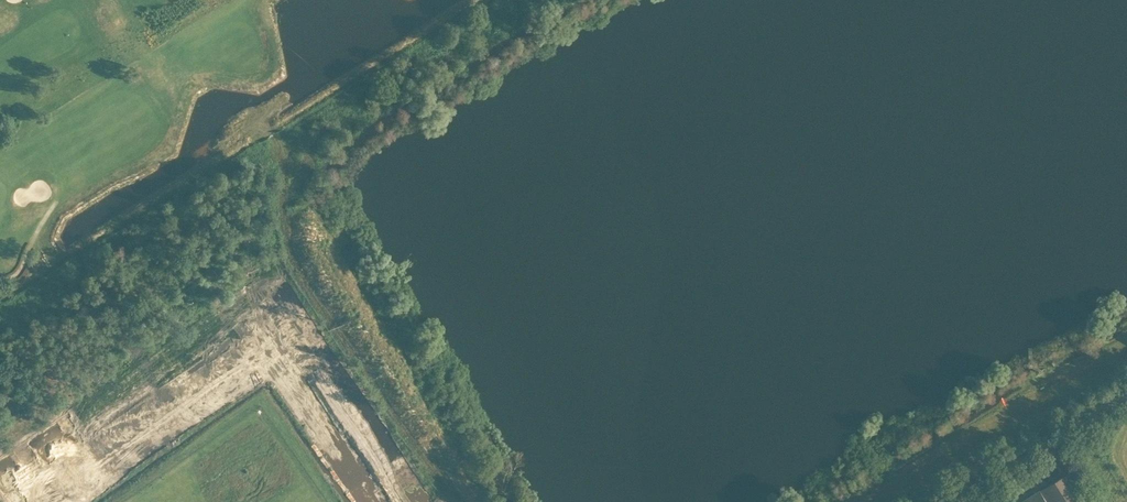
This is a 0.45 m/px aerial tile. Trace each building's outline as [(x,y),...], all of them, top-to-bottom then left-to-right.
[(1070,484),(1064,475),(1022,501),(1083,501),(1078,495),(1077,495),(1070,484)]
